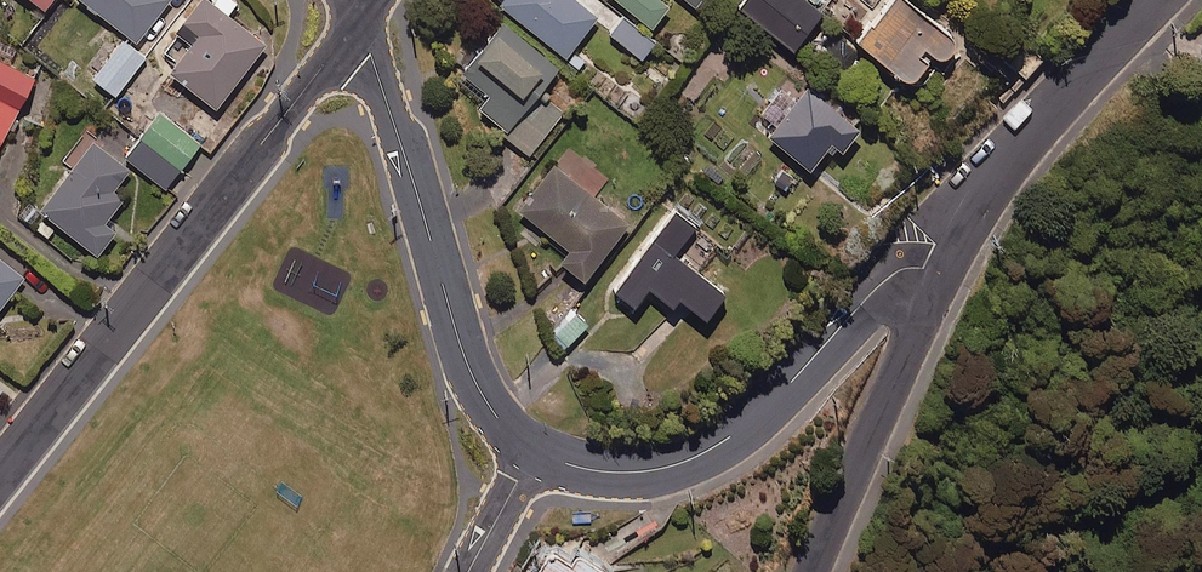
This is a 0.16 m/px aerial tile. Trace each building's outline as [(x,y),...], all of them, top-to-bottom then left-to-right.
[(139,35),(166,0),(92,0),(139,35)] [(216,0),(199,0),(177,28),(193,41),(172,68),(218,102),(267,39),(216,0)] [(578,0),(496,0),(567,57),(599,17),(578,0)] [(654,28),(671,6),(663,0),(619,0),(654,28)] [(697,9),(704,0),(686,0),(697,9)] [(739,9),(796,51),(825,12),(809,0),(746,0),(739,9)] [(871,20),(856,38),(910,81),(933,51),(942,58),(957,39),(909,0),(890,0),(872,22),(871,20)] [(655,45),(624,19),(612,33),(643,59),(655,45)] [(546,86),(561,68),(506,23),(464,73),(490,95),(480,107),(510,132),(506,136),(529,156),(571,106),(546,86)] [(146,58),(124,40),(93,77),(116,96),(146,58)] [(1193,61),(1201,70),(1201,52),(1193,61)] [(34,78),(0,59),(0,141),(34,78)] [(829,150),(835,154),(839,148),(845,152),(863,130),(810,88),(800,101),(784,88),(763,113),(780,127),(771,138),(813,171),(829,150)] [(201,144),(161,112),(126,157),(166,188),(201,144)] [(133,168),(95,139),(43,207),(99,249),(112,231),(104,225),(128,194),(118,187),(133,168)] [(632,215),(556,160),(521,208),(573,246),(565,258),(589,275),(632,215)] [(723,292),(672,252),(694,225),(675,210),(613,287),(633,304),(644,290),(652,297),(656,292),(672,305),(680,295),(706,314),(723,292)] [(26,274),(0,254),(0,307),(26,274)] [(589,326),(577,312),(551,335),(564,348),(589,326)] [(551,548),(542,563),(537,561),(530,571),(616,571),(581,551),(574,562),(551,548)]
